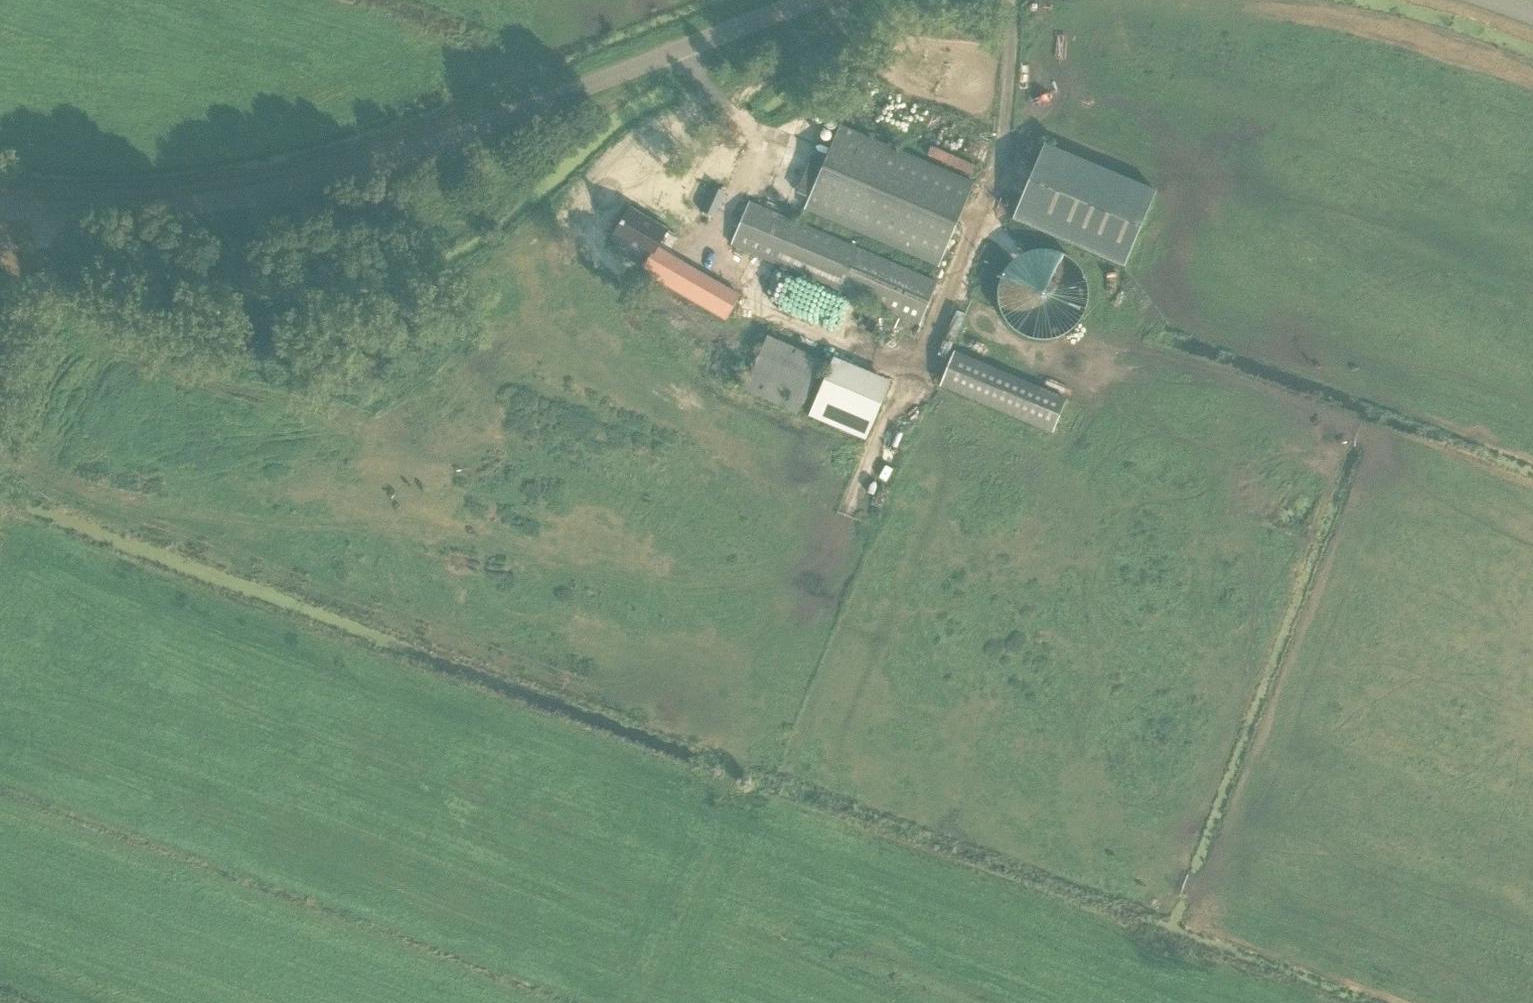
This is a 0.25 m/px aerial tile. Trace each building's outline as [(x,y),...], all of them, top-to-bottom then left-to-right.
[(964,153),(975,122),(883,91),(872,122),(964,153)] [(797,118),(807,123),(815,110),(805,104),(797,118)] [(840,127),(807,206),(804,210),(938,267),(975,183),(840,127)] [(1044,143),(1012,218),(1123,265),(1155,190),(1044,143)] [(714,218),(728,185),(716,180),(702,211),(714,218)] [(938,282),(750,203),(731,245),(920,324),(938,282)] [(725,320),(739,296),(657,249),(667,231),(629,209),(611,240),(648,262),(642,272),(725,320)] [(1003,273),(1002,276),(998,284),(997,296),(998,308),(1003,319),(1010,329),(1020,336),(1031,340),(1042,342),(1054,340),(1065,336),(1075,329),(1082,319),(1086,308),(1088,296),(1086,284),(1082,273),(1075,264),(1065,257),(1054,252),(1042,251),(1030,252),(1019,257),(1010,264),(1003,273)] [(734,387),(803,412),(823,356),(766,335),(758,357),(749,354),(742,372),(740,371),(734,387)] [(1067,400),(954,352),(939,387),(1052,435),(1067,400)] [(809,417),(866,440),(889,385),(832,362),(809,417)]
